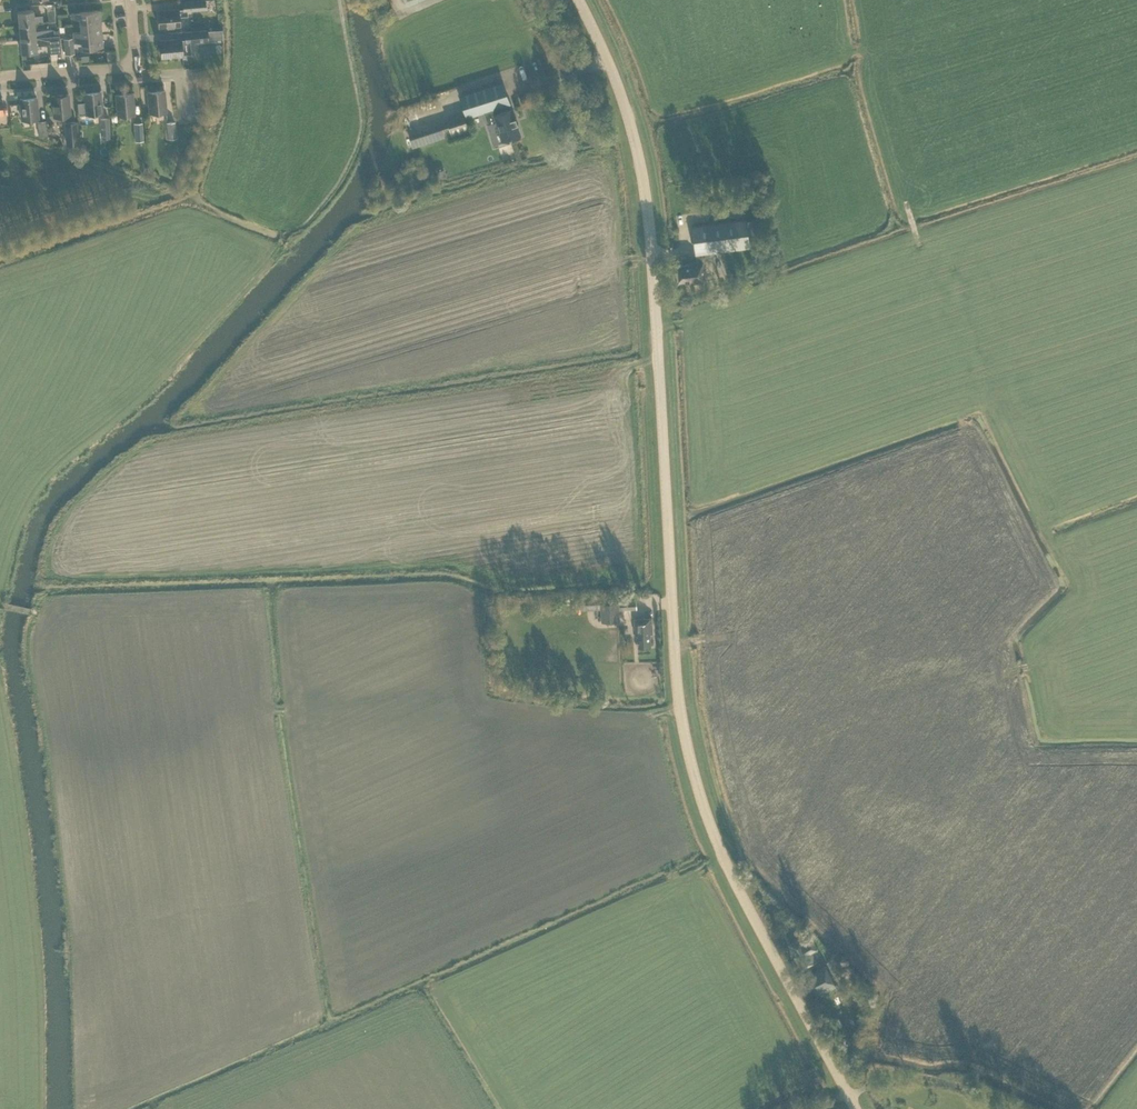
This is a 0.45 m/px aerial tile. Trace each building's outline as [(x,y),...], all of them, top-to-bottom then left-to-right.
[(158,10),(159,27),(180,25),(179,15),(188,15),(188,9),(206,8),(205,0),(192,0),(182,1),(183,8),(179,9),(158,10)] [(33,9),(17,10),(19,24),(34,23),(41,22),(42,22),(41,15),(34,16),(34,15),(33,9)] [(79,17),(80,24),(100,22),(99,10),(71,13),(71,18),(79,17)] [(73,32),(73,37),(102,34),(100,22),(80,24),(80,31),(73,32)] [(35,30),(34,23),(19,24),(20,38),(36,37),(55,35),(54,28),(35,30)] [(181,38),(160,40),(162,57),(182,55),(182,54),(191,53),(190,41),(208,40),(208,38),(223,36),(222,28),(208,30),(207,29),(184,31),(185,39),(181,39),(181,38)] [(81,41),(82,48),(103,46),(102,34),(73,37),(74,41),(81,41)] [(36,37),(20,38),(21,52),(37,51),(36,45),(49,44),(50,53),(60,52),(59,35),(55,35),(36,37)] [(73,37),(64,38),(65,53),(74,53),(73,37)] [(503,81),(460,95),(467,117),(484,112),(489,128),(491,134),(500,131),(502,130),(505,140),(521,135),(517,124),(518,124),(518,123),(516,124),(514,119),(517,118),(516,117),(515,118),(512,108),(495,114),(493,109),(510,103),(503,81)] [(164,90),(148,91),(150,112),(166,111),(164,90)] [(84,101),(77,102),(78,114),(85,113),(102,112),(100,91),(84,93),(84,101)] [(132,93),(116,94),(118,115),(134,113),(132,93)] [(68,94),(52,95),(54,116),(70,115),(68,94)] [(36,97),(20,98),(22,119),(38,117),(36,97)] [(448,121),(453,136),(470,131),(465,116),(448,121)] [(100,118),(102,138),(110,138),(109,117),(100,118)] [(37,121),(38,136),(47,135),(46,120),(37,121)] [(79,144),(77,120),(65,122),(67,145),(79,144)] [(167,122),(168,138),(176,137),(175,121),(167,122)] [(134,123),(135,141),(143,140),(142,122),(134,123)] [(689,264),(675,266),(677,283),(691,282),(706,281),(702,253),(764,245),(760,217),(692,226),(696,254),(697,261),(689,263),(689,264)] [(601,595),(601,602),(602,621),(620,620),(619,608),(637,607),(636,600),(620,601),(619,594),(601,595)] [(581,598),(581,609),(592,609),(591,597),(581,598)] [(651,633),(653,633),(652,617),(635,618),(635,633),(638,633),(638,646),(651,645),(651,633)] [(833,965),(845,979),(849,975),(837,961),(833,965)] [(853,993),(858,1001),(866,996),(861,987),(853,993)]
